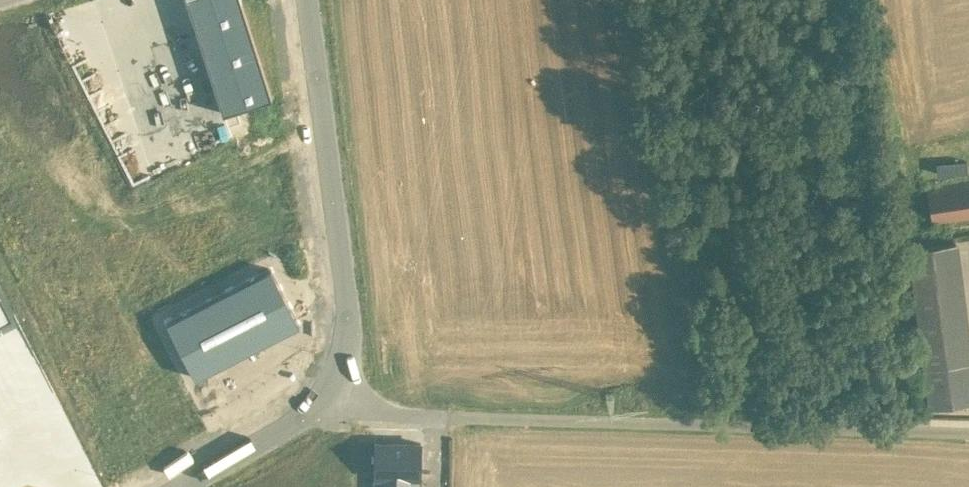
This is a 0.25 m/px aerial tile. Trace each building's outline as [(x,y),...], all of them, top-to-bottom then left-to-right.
[(272,95),(242,0),(189,0),(224,110),(272,95)] [(939,169),(967,167),(967,159),(939,160),(939,169)] [(927,186),(933,225),(968,219),(968,180),(927,186)] [(956,241),(908,247),(920,340),(968,334),(956,241)] [(300,323),(271,266),(167,320),(196,377),(300,323)] [(12,310),(0,286),(0,316),(12,310)] [(920,340),(924,366),(968,360),(968,340),(968,334),(920,340)] [(924,366),(929,406),(968,401),(968,360),(924,366)] [(421,442),(376,441),(376,475),(418,476),(420,476),(421,442)] [(376,475),(376,486),(417,486),(418,476),(376,475)]
